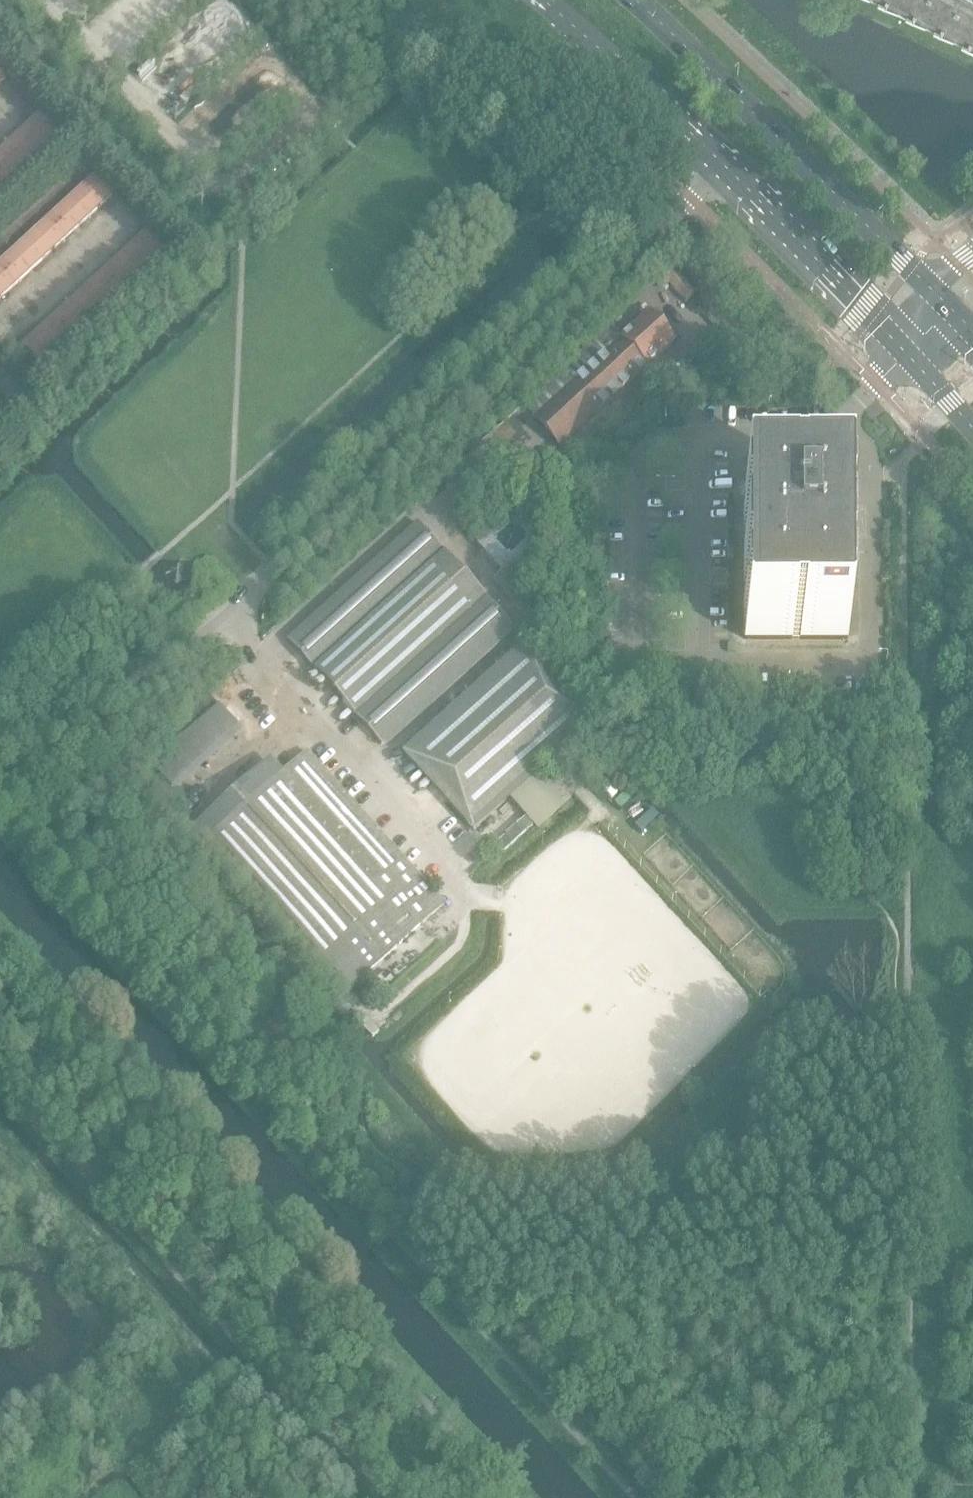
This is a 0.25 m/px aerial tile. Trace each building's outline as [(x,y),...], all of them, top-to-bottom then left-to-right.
[(972,32),(972,0),(910,0),(972,32)] [(32,157),(57,134),(39,114),(14,137),(32,157)] [(14,137),(0,150),(0,172),(7,180),(32,157),(14,137)] [(88,218),(113,195),(94,174),(69,197),(88,218)] [(63,241),(88,218),(69,197),(44,220),(63,241)] [(38,263),(63,241),(44,220),(20,243),(38,263)] [(139,274),(164,251),(146,231),(121,254),(139,274)] [(20,243),(0,262),(0,272),(14,286),(38,263),(20,243)] [(115,296),(139,274),(121,254),(96,277),(115,296)] [(695,294),(670,266),(654,281),(662,290),(669,285),(685,302),(695,294)] [(0,272),(0,299),(14,286),(0,272)] [(90,319),(115,296),(96,277),(72,299),(90,319)] [(90,319),(72,299),(47,322),(65,342),(90,319)] [(607,326),(521,404),(560,448),(647,368),(652,369),(659,363),(659,358),(675,343),(673,342),(675,340),(676,334),(658,314),(652,315),(650,316),(648,314),(620,340),(607,326)] [(65,342),(47,322),(22,345),(40,365),(65,342)] [(845,585),(845,567),(846,567),(846,566),(845,566),(845,547),(846,547),(845,547),(845,494),(847,494),(847,493),(820,493),(800,493),(800,494),(792,494),(792,493),(745,493),(745,495),(747,495),(747,510),(745,510),(745,511),(747,511),(747,530),(745,530),(745,531),(747,531),(747,547),(746,547),(745,547),(747,548),(747,566),(745,566),(745,567),(747,567),(747,585),(746,585),(745,586),(747,586),(747,602),(746,602),(745,603),(747,603),(747,622),(746,622),(747,622),(747,638),(745,638),(745,639),(792,639),(800,639),(847,639),(847,638),(845,638),(845,622),(846,622),(845,622),(845,603),(846,603),(846,602),(845,602),(845,586),(846,586),(846,585),(845,585)] [(507,626),(415,528),(289,645),(378,742),(507,626)] [(243,736),(219,709),(141,780),(161,802),(171,793),(175,797),(243,736)] [(307,751),(283,773),(271,759),(187,835),(337,1002),(366,976),(423,925),(446,904),(307,751)]
